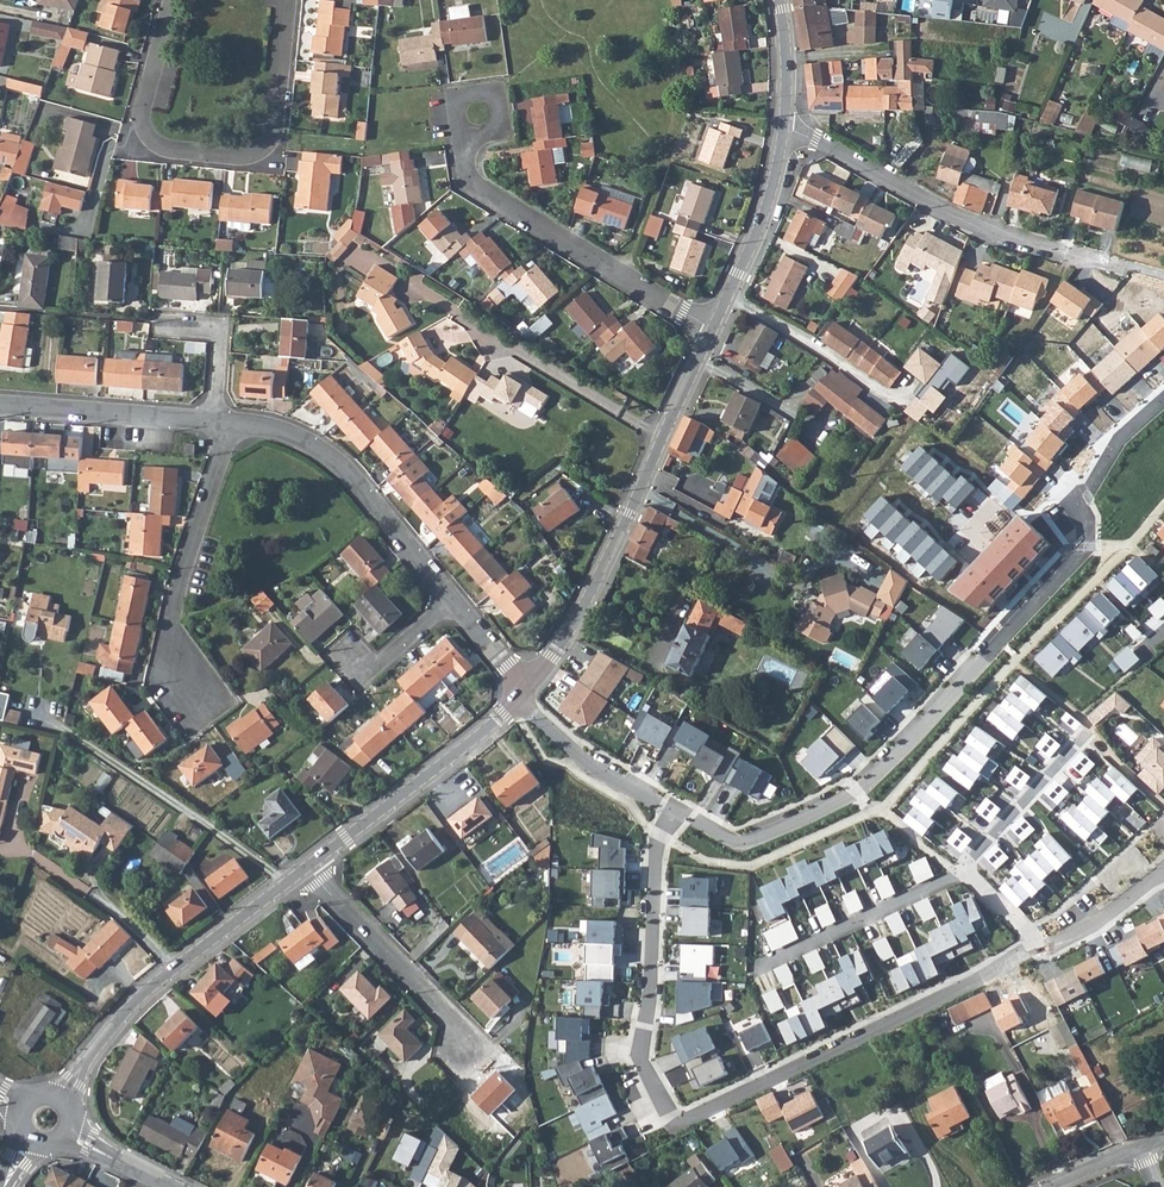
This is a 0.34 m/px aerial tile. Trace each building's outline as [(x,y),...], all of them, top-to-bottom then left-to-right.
[(80,0),(40,0),(39,4),(68,10),(68,7),(76,11),(80,0)] [(105,14),(110,0),(103,0),(99,12),(103,14),(105,14)] [(100,27),(126,34),(130,21),(128,21),(130,11),(136,12),(139,0),(137,0),(110,0),(105,14),(103,14),(100,27)] [(333,40),(344,41),(346,27),(349,27),(351,10),(336,8),(336,1),(321,0),(317,37),(313,36),(312,54),(332,56),(333,40)] [(796,13),(827,8),(826,0),(794,0),(796,13)] [(936,1),(934,18),(952,20),(953,0),(929,0),(936,1)] [(987,7),(1014,10),(1012,26),(1025,27),(1030,10),(1019,8),(1020,0),(987,0),(987,7)] [(1101,9),(1106,0),(1094,0),(1092,5),(1101,9)] [(1127,31),(1141,7),(1143,2),(1140,0),(1106,0),(1101,9),(1114,16),(1110,24),(1126,33),(1127,31)] [(862,11),(876,13),(876,4),(863,3),(862,11)] [(468,6),(449,9),(451,20),(441,22),(441,28),(444,45),(452,44),(453,47),(487,41),(483,16),(470,17),(468,6)] [(725,52),(739,50),(747,49),(746,41),(749,41),(743,6),(718,10),(725,52)] [(1157,17),(1157,16),(1141,7),(1127,31),(1150,43),(1144,54),(1159,62),(1163,52),(1163,21),(1157,17)] [(796,13),(799,29),(830,24),(827,8),(796,13)] [(846,10),(827,8),(830,24),(830,25),(848,21),(846,10)] [(860,11),(860,26),(875,26),(876,13),(862,11),(860,11)] [(898,23),(911,24),(911,16),(899,15),(898,23)] [(32,33),(64,40),(69,28),(35,21),(32,33)] [(2,67),(11,26),(0,23),(0,67),(2,67)] [(799,29),(802,51),(833,45),(830,25),(830,24),(799,29)] [(847,43),(875,43),(875,26),(860,26),(860,32),(848,32),(847,43)] [(62,45),(84,52),(90,33),(69,28),(64,40),(62,45)] [(441,28),(432,29),(433,35),(399,41),(403,66),(436,61),(435,52),(445,50),(444,45),(441,28)] [(332,56),(343,57),(344,41),(333,40),(332,56)] [(893,59),(878,60),(879,80),(899,81),(911,81),(911,68),(935,71),(935,59),(911,56),(911,42),(898,42),(898,65),(893,65),(893,59)] [(77,89),(111,99),(118,73),(115,72),(121,52),(92,43),(86,64),(84,63),(80,77),(77,88),(77,89)] [(72,48),(62,45),(53,68),(63,71),(72,48)] [(707,98),(719,97),(742,93),(741,85),(744,85),(739,50),(725,52),(713,54),(717,86),(706,88),(707,98)] [(987,62),(993,63),(995,53),(988,51),(987,62)] [(865,60),(866,80),(879,80),(878,60),(878,59),(865,60)] [(806,66),(808,86),(844,86),(843,79),(841,62),(806,66)] [(340,65),(316,63),(315,72),(313,94),(316,94),(314,117),(338,119),(340,97),(337,97),(339,76),(340,65)] [(349,77),(350,66),(340,65),(339,76),(349,77)] [(77,88),(80,77),(71,74),(68,86),(77,88)] [(44,87),(10,78),(8,87),(42,96),(44,87)] [(886,86),(887,110),(911,110),(911,84),(911,81),(899,81),(899,87),(886,86)] [(911,84),(911,110),(925,110),(924,85),(911,84)] [(808,86),(811,109),(844,109),(844,86),(808,86)] [(844,86),(844,109),(887,110),(886,86),(844,86)] [(537,143),(562,140),(557,104),(569,103),(569,94),(533,99),(535,108),(532,108),(537,143)] [(1040,122),(1054,126),(1063,105),(1050,99),(1040,122)] [(929,107),(927,125),(938,125),(939,115),(977,117),(977,123),(997,125),(996,128),(1007,130),(1007,125),(1008,115),(997,112),(929,107)] [(1077,131),(1089,134),(1099,116),(1088,111),(1077,131)] [(1007,125),(1030,131),(1032,121),(1008,115),(1007,125)] [(59,170),(86,178),(97,138),(94,137),(97,125),(68,117),(64,131),(69,132),(64,150),(59,170)] [(356,140),(365,141),(367,123),(358,122),(356,140)] [(699,161),(723,169),(735,136),(741,139),(743,131),(722,123),(719,131),(710,128),(699,161)] [(977,123),(976,133),(996,134),(996,128),(997,125),(977,123)] [(893,163),(900,168),(923,142),(920,129),(893,163)] [(1006,145),(1013,147),(1018,133),(1012,130),(1006,145)] [(23,145),(19,155),(30,159),(37,142),(26,138),(23,145)] [(526,153),(529,169),(531,187),(557,184),(552,150),(566,148),(565,139),(562,140),(537,143),(534,144),(535,152),(526,153)] [(15,166),(19,155),(23,145),(2,140),(0,149),(0,163),(15,166)] [(592,143),(580,145),(582,157),(594,156),(592,143)] [(955,203),(981,213),(988,192),(993,194),(997,183),(970,175),(964,172),(968,157),(970,151),(950,144),(938,179),(960,187),(955,203)] [(59,170),(64,150),(60,149),(54,169),(59,170)] [(389,155),(391,163),(410,160),(409,152),(389,155)] [(304,153),(303,162),(300,162),(299,176),(302,176),(300,195),(297,195),(295,209),(328,212),(331,173),(341,174),(342,157),(304,153)] [(19,155),(15,166),(13,170),(13,171),(26,175),(30,159),(19,155)] [(380,156),(363,158),(362,167),(382,165),(380,156)] [(964,172),(970,175),(972,170),(973,170),(976,162),(975,159),(968,157),(964,172)] [(1152,168),(1153,160),(1125,158),(1124,166),(1152,168)] [(413,160),(391,163),(392,172),(380,174),(382,186),(394,184),(397,206),(392,206),(397,237),(415,221),(413,204),(422,202),(417,168),(414,169),(413,160)] [(13,170),(4,167),(0,176),(0,177),(8,181),(13,171),(13,170)] [(1016,174),(1007,206),(1020,210),(1021,206),(1051,215),(1058,189),(1027,181),(1028,178),(1016,174)] [(804,194),(834,209),(834,208),(843,190),(813,175),(804,194)] [(161,209),(173,211),(173,207),(211,210),(214,184),(175,180),(175,182),(164,181),(163,192),(161,209)] [(86,191),(49,181),(41,209),(60,214),(62,205),(80,211),(86,191)] [(152,211),(154,191),(155,186),(130,184),(130,181),(120,181),(117,207),(152,211)] [(676,224),(698,232),(701,224),(703,225),(715,192),(691,184),(676,224)] [(584,185),(574,213),(590,219),(623,231),(632,207),(599,195),(601,191),(584,185)] [(601,191),(599,195),(632,207),(635,198),(602,187),(601,191)] [(870,200),(844,189),(843,190),(834,208),(861,219),(857,228),(866,232),(882,239),(888,226),(892,228),(898,216),(869,203),(870,200)] [(1125,203),(1078,190),(1071,215),(1092,221),(1091,224),(1117,231),(1125,203)] [(152,211),(161,212),(161,209),(163,192),(154,191),(152,211)] [(8,225),(19,198),(4,192),(0,203),(0,224),(8,225)] [(220,221),(229,222),(229,220),(251,222),(270,224),(273,197),(254,195),(253,198),(231,196),(231,194),(223,193),(220,221)] [(443,253),(449,248),(455,255),(459,252),(473,240),(467,233),(463,237),(440,211),(420,229),(442,254),(443,253)] [(785,241),(805,251),(808,245),(814,233),(821,236),(826,225),(799,212),(785,241)] [(353,224),(363,227),(365,215),(355,213),(353,224)] [(652,216),(651,216),(645,235),(657,239),(663,220),(657,218),(652,216)] [(251,222),(229,220),(229,222),(228,227),(238,228),(239,230),(248,231),(250,229),(251,222)] [(336,263),(360,237),(363,227),(353,224),(349,221),(335,236),(341,243),(325,258),(336,263)] [(845,222),(839,236),(860,245),(866,232),(857,228),(845,222)] [(676,224),(673,233),(681,236),(670,268),(694,277),(706,245),(695,241),(698,232),(676,224)] [(459,252),(465,260),(470,255),(492,281),(499,275),(504,282),(516,272),(510,265),(512,264),(490,237),(487,239),(482,232),(473,240),(459,252)] [(943,306),(963,252),(927,232),(925,236),(918,232),(914,239),(911,237),(899,259),(910,265),(911,262),(924,269),(927,265),(938,271),(927,300),(943,306)] [(808,245),(815,249),(821,236),(814,233),(808,245)] [(59,249),(77,252),(77,250),(78,238),(61,235),(59,249)] [(77,250),(91,252),(92,240),(90,240),(78,238),(77,250)] [(233,241),(218,240),(217,251),(223,251),(232,252),(233,241)] [(443,253),(449,260),(455,255),(449,248),(443,253)] [(19,307),(43,309),(51,257),(27,254),(19,307)] [(764,298),(786,310),(807,268),(785,257),(764,298)] [(275,281),(276,276),(267,275),(268,262),(249,260),(248,271),(231,269),(229,295),(265,298),(265,297),(274,298),(276,295),(277,284),(275,281)] [(99,301),(125,303),(128,263),(103,262),(99,301)] [(956,296),(969,301),(970,296),(981,300),(989,303),(992,296),(1011,303),(1022,276),(1001,268),(1000,272),(992,269),(981,265),(978,274),(967,269),(956,296)] [(528,274),(522,266),(516,272),(504,282),(489,295),(498,306),(511,294),(514,295),(521,302),(528,296),(539,309),(559,292),(537,267),(528,274)] [(362,290),(378,300),(374,308),(379,316),(378,321),(387,338),(411,325),(402,308),(397,310),(388,295),(397,281),(376,267),(362,290)] [(160,298),(197,301),(197,293),(206,293),(207,286),(209,287),(210,282),(214,282),(216,271),(200,270),(199,275),(162,272),(160,298)] [(858,278),(842,270),(831,286),(846,296),(858,278)] [(1049,280),(1024,270),(1022,276),(1011,303),(1032,311),(1036,301),(1045,297),(1047,292),(1045,289),(1049,280)] [(1068,282),(1054,303),(1079,320),(1093,300),(1068,282)] [(846,296),(831,286),(825,294),(840,304),(846,296)] [(357,298),(374,308),(378,300),(362,290),(357,298)] [(589,336),(595,331),(601,337),(618,322),(612,315),(608,318),(586,293),(566,310),(589,336)] [(969,301),(979,305),(981,300),(970,296),(969,301)] [(923,309),(918,316),(928,324),(933,316),(923,309)] [(3,324),(0,349),(0,366),(23,370),(24,367),(26,349),(30,320),(31,315),(7,312),(5,324),(3,324)] [(1144,329),(1163,352),(1163,351),(1163,317),(1162,314),(1144,329)] [(546,315),(531,328),(539,337),(554,323),(546,315)] [(290,358),(307,359),(310,321),(285,319),(282,357),(290,358)] [(133,322),(119,321),(119,330),(133,332),(133,322)] [(601,337),(607,344),(601,350),(600,350),(612,364),(626,352),(636,364),(656,348),(634,321),(625,329),(618,322),(601,337)] [(756,321),(738,353),(740,354),(737,361),(760,374),(764,367),(761,365),(767,353),(778,334),(756,321)] [(890,387),(901,371),(835,323),(822,341),(890,387)] [(1141,326),(1116,349),(1138,373),(1163,352),(1144,329),(1141,326)] [(589,336),(594,343),(601,337),(595,331),(589,336)] [(399,343),(400,345),(423,339),(419,332),(399,343)] [(594,343),(601,350),(607,344),(601,337),(594,343)] [(400,345),(411,364),(417,361),(420,365),(425,369),(427,373),(436,379),(441,379),(457,390),(471,369),(454,357),(448,365),(434,356),(432,357),(430,353),(431,352),(423,339),(400,345)] [(26,349),(24,367),(31,368),(34,350),(26,349)] [(1138,373),(1116,349),(1091,371),(1113,395),(1138,373)] [(118,360),(107,359),(105,387),(144,390),(146,354),(138,354),(138,352),(119,350),(118,360)] [(922,350),(907,368),(926,383),(905,409),(919,421),(928,411),(935,416),(950,399),(938,389),(947,378),(957,386),(973,367),(954,351),(942,366),(922,350)] [(761,365),(764,367),(769,369),(776,358),(767,353),(761,365)] [(144,390),(182,392),(184,365),(165,364),(166,355),(147,354),(146,354),(144,390)] [(58,383),(96,386),(98,359),(60,356),(58,383)] [(277,365),(275,396),(286,397),(290,358),(282,357),(265,356),(264,364),(277,365)] [(346,362),(373,389),(380,384),(377,382),(368,374),(359,366),(350,358),(346,362)] [(359,366),(368,374),(374,368),(367,362),(359,366)] [(244,397),(274,399),(275,396),(277,365),(264,364),(264,373),(246,372),(244,397)] [(368,374),(377,382),(383,376),(374,368),(368,374)] [(819,384),(829,374),(822,368),(812,379),(819,384)] [(478,374),(471,369),(457,390),(453,396),(461,402),(478,374)] [(492,376),(481,395),(492,402),(495,397),(507,405),(509,402),(520,408),(524,400),(541,410),(549,396),(531,386),(529,389),(521,384),(523,381),(509,372),(503,382),(492,376)] [(1081,373),(1062,392),(1080,410),(1100,393),(1081,373)] [(805,400),(813,407),(819,412),(829,402),(873,437),(887,420),(882,417),(888,411),(879,404),(874,410),(857,397),(862,391),(839,374),(835,379),(829,374),(819,384),(805,400)] [(310,394),(336,423),(358,404),(331,375),(310,394)] [(796,385),(802,378),(798,375),(792,381),(796,385)] [(1062,392),(1048,405),(1053,411),(1043,420),(1046,424),(1059,436),(1076,419),(1074,417),(1080,410),(1062,392)] [(733,427),(746,433),(748,434),(762,405),(738,393),(724,423),(733,427)] [(801,404),(810,412),(813,407),(805,400),(801,404)] [(336,423),(362,452),(370,445),(383,433),(358,404),(336,423)] [(704,425),(687,416),(670,453),(691,464),(694,457),(690,454),(698,439),(709,444),(715,434),(704,425)] [(887,420),(889,428),(899,426),(896,417),(887,420)] [(904,436),(911,427),(907,424),(900,433),(904,436)] [(1059,436),(1046,424),(1023,448),(1036,460),(1047,470),(1054,462),(1053,461),(1068,445),(1059,436)] [(370,445),(395,473),(416,454),(391,427),(383,433),(370,445)] [(733,427),(729,434),(742,440),(746,433),(733,427)] [(904,436),(910,440),(917,431),(911,427),(904,436)] [(424,432),(432,440),(437,435),(429,428),(424,432)] [(33,457),(35,435),(6,432),(3,465),(16,466),(18,469),(32,470),(33,457)] [(33,457),(62,459),(64,437),(35,435),(33,457)] [(62,459),(81,460),(81,458),(83,438),(64,437),(62,459)] [(799,476),(816,458),(796,439),(778,457),(799,476)] [(1023,448),(1015,442),(1007,452),(1013,457),(1004,467),(1017,479),(1009,487),(1022,498),(1037,483),(1031,478),(1035,474),(1029,468),(1036,460),(1023,448)] [(737,451),(758,468),(762,472),(769,463),(772,457),(770,454),(763,462),(761,460),(763,458),(745,443),(737,451)] [(183,454),(194,455),(194,445),(185,445),(183,454)] [(903,467),(916,479),(936,458),(922,446),(903,467)] [(387,480),(412,509),(432,490),(422,478),(430,471),(416,454),(395,473),(387,480)] [(32,470),(80,473),(81,460),(62,459),(33,457),(32,470)] [(769,463),(774,467),(779,462),(772,457),(769,463)] [(78,494),(82,494),(82,491),(90,492),(90,483),(124,486),(125,462),(81,458),(81,460),(80,473),(78,494)] [(916,479),(928,490),(948,470),(936,458),(916,479)] [(735,511),(743,515),(757,488),(764,473),(762,472),(758,468),(750,483),(745,493),(735,511)] [(945,497),(960,481),(948,470),(928,490),(940,502),(945,497)] [(743,515),(748,518),(747,521),(762,528),(760,532),(772,537),(783,514),(768,507),(779,485),(764,473),(757,488),(743,515)] [(960,481),(945,497),(958,509),(977,489),(964,476),(960,481)] [(1022,498),(1009,487),(998,477),(988,488),(1013,509),(1022,498)] [(479,487),(486,495),(496,485),(489,478),(479,487)] [(151,514),(170,516),(174,516),(177,482),(154,480),(151,514)] [(486,495),(496,506),(507,496),(503,493),(501,491),(496,485),(486,495)] [(503,493),(507,496),(510,500),(516,492),(509,487),(503,493)] [(726,506),(735,511),(745,493),(735,487),(726,506)] [(536,511),(550,532),(581,510),(567,489),(536,511)] [(412,509),(438,538),(459,520),(467,511),(462,505),(453,513),(432,490),(412,509)] [(445,504),(453,513),(462,505),(453,496),(445,504)] [(867,532),(874,539),(881,531),(882,530),(899,511),(885,499),(867,518),(874,524),(867,532)] [(714,510),(731,519),(735,511),(726,506),(718,503),(714,510)] [(625,558),(648,570),(652,573),(657,565),(647,560),(664,525),(668,517),(649,506),(625,558)] [(899,511),(882,530),(897,544),(899,543),(914,526),(899,511)] [(127,512),(126,517),(133,517),(130,554),(160,556),(162,525),(170,525),(170,516),(151,514),(130,513),(127,512)] [(1021,516),(952,590),(980,609),(994,607),(1054,545),(1021,516)] [(664,525),(679,534),(684,525),(668,517),(664,525)] [(15,530),(28,531),(28,522),(16,520),(15,530)] [(438,538),(464,567),(484,548),(459,520),(438,538)] [(899,557),(906,564),(913,556),(931,537),(917,524),(914,526),(899,543),(906,549),(899,557)] [(25,542),(35,544),(37,532),(28,531),(25,542)] [(532,541),(541,550),(547,545),(539,534),(532,541)] [(366,594),(376,585),(391,572),(382,562),(384,560),(363,535),(342,553),(364,578),(357,584),(366,594)] [(913,570),(920,577),(927,569),(945,550),(931,537),(913,556),(920,562),(913,570)] [(464,567),(490,596),(511,577),(484,548),(464,567)] [(945,550),(927,569),(939,582),(958,563),(945,550)] [(786,555),(779,565),(791,573),(799,563),(786,555)] [(1140,557),(1107,587),(1129,608),(1159,576),(1140,557)] [(620,567),(643,580),(648,570),(625,558),(620,567)] [(891,569),(877,597),(876,599),(895,608),(907,581),(891,569)] [(490,596),(515,624),(535,607),(525,594),(532,588),(518,572),(511,577),(490,596)] [(796,629),(824,643),(828,642),(833,633),(831,629),(829,628),(837,612),(850,610),(866,618),(868,613),(879,619),(880,617),(889,622),(895,608),(876,599),(877,597),(862,588),(861,590),(853,585),(850,586),(846,573),(823,578),(827,593),(820,604),(811,600),(803,614),(804,614),(796,629)] [(116,621),(140,627),(150,581),(127,576),(116,621)] [(355,604),(381,634),(403,614),(376,585),(366,594),(355,604)] [(274,602),(263,589),(248,595),(262,612),(274,602)] [(309,593),(298,603),(306,612),(296,620),(292,614),(287,618),(310,644),(325,630),(323,629),(332,621),(334,623),(343,614),(322,589),(313,598),(309,593)] [(1103,594),(1034,661),(1053,681),(1124,613),(1103,594)] [(701,599),(668,666),(691,678),(712,636),(708,635),(711,629),(716,632),(725,613),(701,599)] [(26,634),(26,637),(28,639),(30,641),(32,641),(35,641),(37,639),(38,636),(63,641),(65,631),(68,632),(71,616),(59,613),(60,605),(49,604),(48,611),(30,608),(26,634)] [(939,617),(922,636),(939,650),(965,621),(942,606),(935,614),(939,617)] [(722,627),(743,638),(749,625),(728,614),(722,627)] [(90,622),(99,624),(101,618),(91,616),(90,622)] [(116,621),(112,645),(101,643),(98,657),(104,659),(102,667),(131,674),(137,644),(140,627),(116,621)] [(325,630),(334,623),(332,621),(323,629),(325,630)] [(243,649),(262,670),(286,650),(284,648),(291,642),(274,622),(243,649)] [(920,634),(904,653),(922,669),(931,659),(935,663),(943,654),(939,650),(922,636),(920,634)] [(424,660),(441,680),(455,668),(462,676),(473,667),(448,638),(424,660)] [(630,668),(603,653),(593,668),(591,667),(581,682),(608,701),(630,668)] [(399,682),(408,691),(417,702),(441,680),(424,660),(399,682)] [(77,672),(90,675),(92,666),(79,663),(77,672)] [(1010,690),(1014,694),(1033,709),(1037,711),(1048,697),(1023,676),(1010,690)] [(896,677),(874,699),(889,713),(910,691),(896,677)] [(581,682),(562,710),(583,725),(594,723),(609,702),(608,701),(581,682)] [(330,721),(349,705),(329,683),(311,699),(330,721)] [(449,689),(455,695),(459,691),(454,685),(449,689)] [(115,733),(125,726),(134,719),(122,704),(124,702),(113,687),(92,703),(115,733)] [(383,713),(401,733),(426,712),(417,702),(408,691),(383,713)] [(1115,692),(1095,709),(1103,718),(1115,708),(1123,715),(1131,706),(1115,692)] [(865,705),(849,722),(868,742),(875,734),(872,731),(889,713),(874,699),(868,693),(861,701),(865,705)] [(1014,694),(1003,706),(1022,722),(1033,709),(1014,694)] [(1,720),(17,724),(20,712),(3,708),(4,704),(0,703),(0,720),(1,720)] [(243,750),(271,730),(279,723),(281,721),(278,717),(276,719),(265,704),(244,720),(245,721),(242,723),(239,720),(227,728),(243,750)] [(1003,706),(1000,704),(988,720),(1015,741),(1027,726),(1022,722),(1003,706)] [(64,722),(70,726),(77,717),(67,711),(64,722)] [(125,726),(147,754),(167,740),(146,711),(134,719),(125,726)] [(643,711),(632,729),(640,733),(639,736),(662,749),(674,729),(643,711)] [(339,747),(363,767),(401,733),(383,713),(354,739),(351,736),(339,747)] [(683,723),(671,741),(699,756),(705,746),(710,738),(683,723)] [(811,755),(802,763),(819,779),(830,768),(832,770),(856,747),(836,726),(823,739),(822,738),(808,752),(811,755)] [(978,728),(967,744),(970,746),(990,759),(1001,744),(978,728)] [(243,750),(245,753),(274,733),(271,730),(243,750)] [(1048,734),(1043,741),(1058,754),(1064,747),(1048,734)] [(1138,777),(1158,795),(1163,788),(1163,753),(1159,748),(1161,746),(1154,738),(1136,758),(1146,768),(1138,777)] [(1043,741),(1037,748),(1053,761),(1058,754),(1043,741)] [(9,802),(16,769),(36,773),(41,753),(0,744),(0,745),(0,800),(9,802)] [(298,779),(310,789),(317,780),(332,792),(351,768),(321,744),(308,760),(314,765),(309,773),(305,769),(298,779)] [(181,766),(195,786),(224,764),(210,745),(181,766)] [(705,746),(699,756),(694,765),(715,777),(726,757),(705,746)] [(970,746),(959,761),(982,777),(993,761),(990,759),(970,746)] [(1083,751),(1077,758),(1093,771),(1098,765),(1083,751)] [(959,761),(954,757),(944,771),(973,793),(984,778),(982,777),(959,761)] [(1077,758),(1071,765),(1087,778),(1093,771),(1077,758)] [(493,787),(508,808),(540,784),(525,763),(493,787)] [(744,764),(731,789),(757,803),(771,778),(744,764)] [(1018,766),(1013,773),(1029,786),(1034,780),(1018,766)] [(1107,766),(1095,780),(1112,794),(1122,801),(1134,788),(1107,766)] [(1013,773),(1007,780),(1023,793),(1029,786),(1013,773)] [(1091,777),(1079,790),(1084,792),(1103,809),(1112,794),(1095,780),(1091,777)] [(940,778),(928,792),(943,805),(948,808),(959,794),(940,778)] [(294,779),(289,784),(294,789),(299,784),(294,779)] [(1057,781),(1051,787),(1067,800),(1073,794),(1057,781)] [(1051,787),(1046,794),(1062,807),(1067,800),(1051,787)] [(260,823),(271,838),(301,815),(281,789),(267,800),(276,811),(260,823)] [(912,804),(917,807),(932,819),(943,805),(928,792),(924,789),(912,804)] [(1084,792),(1072,806),(1092,823),(1094,825),(1106,812),(1103,809),(1084,792)] [(450,820),(464,838),(493,816),(480,797),(450,820)] [(4,822),(9,802),(0,800),(0,821),(4,822)] [(989,800),(983,807),(999,820),(1005,813),(989,800)] [(1072,806),(1068,802),(1053,818),(1077,839),(1092,823),(1072,806)] [(38,831),(51,835),(53,833),(56,832),(58,831),(61,830),(70,836),(74,839),(75,846),(87,854),(95,851),(102,841),(117,852),(134,826),(113,812),(103,827),(73,806),(69,812),(55,809),(52,814),(43,811),(38,831)] [(932,819),(917,807),(905,822),(925,836),(937,822),(932,819)] [(983,807),(978,813),(993,826),(999,820),(983,807)] [(1021,816),(1015,823),(1031,836),(1037,829),(1021,816)] [(1015,823),(1010,829),(1025,843),(1031,836),(1015,823)] [(403,851),(418,872),(446,851),(429,829),(414,840),(415,842),(403,851)] [(959,829),(953,835),(969,849),(975,842),(959,829)] [(158,842),(187,862),(194,852),(179,841),(165,832),(158,842)] [(600,849),(600,871),(626,872),(627,849),(622,849),(622,841),(594,833),(594,848),(600,849)] [(759,889),(773,918),(785,913),(782,906),(799,898),(796,891),(815,884),(817,888),(837,878),(835,873),(852,865),(855,869),(875,862),(878,869),(897,861),(882,833),(846,849),(843,843),(824,853),(827,859),(810,866),(808,861),(786,870),(789,876),(759,889)] [(953,835),(948,842),(963,855),(969,849),(953,835)] [(1011,874),(1016,879),(1004,890),(1023,909),(1073,860),(1049,835),(1037,847),(1042,851),(1028,865),(1025,861),(1011,874)] [(492,887),(533,856),(519,837),(476,868),(492,887)] [(151,853),(180,872),(187,862),(158,842),(151,853)] [(551,853),(551,844),(535,855),(545,868),(550,864),(551,853)] [(995,845),(989,851),(1005,865),(1011,858),(995,845)] [(989,851),(984,858),(1000,871),(1005,865),(989,851)] [(926,859),(909,866),(917,885),(934,875),(926,859)] [(207,880),(220,898),(248,877),(242,869),(235,860),(207,880)] [(367,878),(386,904),(391,900),(400,912),(417,900),(389,861),(367,878)] [(600,871),(595,870),(593,907),(605,908),(606,899),(621,899),(622,894),(626,894),(626,872),(600,871)] [(889,876),(874,883),(882,901),(897,894),(889,876)] [(680,879),(682,907),(711,908),(708,893),(715,893),(715,881),(680,879)] [(167,911),(180,928),(208,907),(194,890),(167,911)] [(858,890),(844,897),(852,915),(866,909),(858,890)] [(930,898),(915,905),(923,923),(938,917),(930,898)] [(951,909),(957,922),(965,939),(973,935),(970,928),(979,923),(969,901),(951,909)] [(830,904),(815,910),(823,928),(838,922),(830,904)] [(711,908),(682,907),(681,917),(686,918),(686,936),(710,937),(711,908)] [(480,922),(485,916),(479,909),(455,933),(484,963),(487,961),(493,967),(509,951),(503,946),(480,922)] [(902,913),(887,919),(895,937),(910,931),(902,913)] [(480,922),(503,946),(509,940),(485,916),(480,922)] [(281,944),(302,971),(316,960),(311,953),(323,945),(328,951),(339,942),(320,918),(312,924),(310,921),(281,944)] [(114,920),(84,950),(99,965),(101,968),(132,937),(114,920)] [(791,921),(765,934),(773,952),(800,939),(791,921)] [(589,922),(588,945),(624,946),(624,929),(618,929),(618,922),(589,922)] [(957,922),(938,930),(948,952),(966,943),(965,939),(957,922)] [(1135,937),(1142,951),(1163,942),(1163,940),(1157,923),(1134,932),(1135,937)] [(911,953),(915,962),(924,982),(935,977),(931,969),(951,959),(948,952),(938,930),(924,937),(928,945),(911,953)] [(55,933),(49,943),(71,957),(67,960),(85,979),(99,965),(84,950),(80,946),(78,947),(55,933)] [(1135,937),(1114,946),(1124,968),(1145,958),(1142,951),(1135,937)] [(889,938),(874,945),(882,963),(897,956),(889,938)] [(251,960),(257,965),(277,950),(272,944),(251,960)] [(624,946),(588,945),(587,981),(605,982),(616,983),(616,958),(624,958),(624,946)] [(715,946),(682,945),(681,972),(679,972),(679,982),(686,982),(708,983),(708,965),(715,965),(715,946)] [(818,951),(803,958),(812,976),(826,969),(818,951)] [(838,960),(844,973),(852,990),(860,986),(857,979),(867,974),(856,952),(838,960)] [(1100,958),(1077,969),(1078,970),(1084,983),(1086,986),(1108,975),(1100,958)] [(195,996),(219,1017),(232,1001),(224,994),(236,980),(245,988),(255,976),(236,959),(225,971),(218,965),(205,981),(207,983),(195,996)] [(915,962),(889,974),(899,995),(924,982),(915,962)] [(789,965),(775,972),(783,990),(797,983),(789,965)] [(983,992),(990,1006),(998,1021),(1005,1018),(998,1003),(1044,982),(1036,967),(983,992)] [(1078,970),(1047,983),(1058,1007),(1082,996),(1078,985),(1084,983),(1078,970)] [(342,990),(371,1020),(393,999),(382,987),(378,991),(360,972),(342,990)] [(844,973),(825,981),(835,1003),(853,994),(852,990),(844,973)] [(474,998),(494,1018),(511,1001),(502,991),(509,984),(499,974),(491,981),(474,998)] [(587,981),(581,981),(580,994),(577,994),(577,1005),(585,1005),(585,1018),(591,1019),(601,1019),(602,1006),(610,1006),(611,995),(604,995),(605,982),(587,981)] [(721,998),(722,981),(715,981),(713,998),(721,998)] [(798,1004),(802,1013),(812,1033),(822,1028),(818,1020),(838,1011),(835,1003),(825,981),(811,988),(815,996),(798,1004)] [(679,987),(678,1014),(685,1014),(712,1006),(713,983),(708,983),(686,982),(686,987),(679,987)] [(519,994),(509,984),(502,991),(511,1001),(519,994)] [(21,1042),(22,1041),(32,1048),(47,1026),(61,1007),(62,1006),(54,1000),(55,998),(47,992),(44,990),(16,1032),(15,1038),(21,1042)] [(779,990),(764,996),(772,1014),(787,1008),(779,990)] [(966,1000),(973,1015),(990,1006),(983,992),(966,1000)] [(956,1005),(963,1020),(973,1015),(966,1000),(956,1005)] [(956,1005),(947,1009),(954,1024),(963,1020),(956,1005)] [(47,1026),(50,1028),(55,1028),(67,1012),(61,1007),(47,1026)] [(379,1037),(388,1045),(405,1062),(422,1046),(406,1029),(415,1021),(405,1012),(379,1037)] [(802,1013),(776,1025),(786,1046),(812,1033),(802,1013)] [(159,1034),(175,1051),(199,1027),(186,1014),(178,1022),(175,1019),(159,1034)] [(568,1053),(568,1065),(581,1061),(591,1059),(591,1041),(584,1041),(584,1034),(590,1035),(591,1019),(585,1018),(557,1017),(556,1030),(560,1031),(559,1053),(568,1053)] [(773,1041),(764,1023),(742,1034),(744,1038),(734,1043),(741,1057),(752,1053),(751,1051),(773,1041)] [(717,1048),(707,1027),(695,1033),(694,1031),(683,1036),(682,1034),(673,1039),(685,1064),(701,1056),(717,1048)] [(379,1037),(367,1047),(376,1057),(388,1045),(379,1037)] [(134,1050),(131,1048),(112,1087),(135,1100),(150,1069),(155,1071),(159,1062),(156,1060),(159,1052),(144,1038),(137,1051),(134,1050)] [(21,1042),(18,1046),(28,1053),(32,1048),(22,1041),(21,1042)] [(342,1065),(310,1049),(293,1082),(309,1091),(304,1101),(312,1105),(317,1120),(321,1122),(316,1132),(325,1138),(344,1100),(328,1092),(342,1065)] [(705,1064),(701,1056),(685,1064),(689,1072),(692,1071),(695,1079),(699,1077),(703,1087),(729,1074),(721,1056),(705,1064)] [(568,1065),(557,1069),(566,1088),(573,1084),(583,1106),(609,1094),(599,1075),(595,1077),(591,1069),(586,1071),(581,1061),(568,1065)] [(473,1098),(490,1115),(516,1090),(499,1073),(473,1098)] [(990,1091),(1007,1082),(1005,1079),(1003,1074),(988,1082),(986,1084),(990,1091)] [(1005,1079),(1007,1082),(990,1091),(987,1092),(999,1116),(1010,1111),(1009,1109),(1017,1105),(1023,1115),(1032,1110),(1014,1075),(1005,1079)] [(1079,1087),(1081,1091),(1082,1091),(1095,1118),(1112,1110),(1095,1078),(1079,1087)] [(226,1095),(236,1085),(230,1080),(221,1090),(226,1095)] [(930,1100),(936,1112),(928,1116),(940,1139),(953,1132),(954,1135),(964,1129),(961,1123),(970,1118),(955,1087),(930,1100)] [(1042,1106),(1051,1124),(1059,1120),(1063,1128),(1083,1118),(1085,1121),(1086,1123),(1095,1118),(1082,1091),(1081,1091),(1079,1087),(1042,1106)] [(789,1102),(780,1107),(784,1115),(793,1133),(823,1117),(809,1092),(796,1099),(797,1100),(789,1104),(789,1102)] [(780,1107),(772,1093),(756,1101),(769,1124),(784,1115),(780,1107)] [(583,1106),(576,1109),(592,1142),(613,1132),(608,1123),(604,1125),(603,1121),(618,1114),(609,1094),(583,1106)] [(218,1111),(224,1098),(217,1095),(211,1107),(218,1111)] [(230,1110),(242,1116),(248,1104),(236,1098),(230,1110)] [(350,1128),(363,1135),(365,1130),(370,1129),(382,1106),(366,1098),(350,1128)] [(230,1110),(211,1146),(242,1162),(256,1134),(246,1130),(251,1121),(242,1116),(230,1110)] [(192,1135),(159,1118),(158,1119),(151,1115),(140,1135),(148,1139),(147,1140),(165,1149),(167,1147),(182,1154),(183,1152),(195,1158),(204,1140),(192,1135)] [(1063,1128),(1065,1131),(1085,1121),(1083,1118),(1063,1128)] [(384,1140),(391,1126),(379,1120),(372,1134),(384,1140)] [(192,1135),(204,1140),(208,1133),(196,1127),(192,1135)] [(429,1143),(407,1132),(397,1151),(408,1158),(410,1156),(419,1161),(410,1177),(422,1183),(428,1171),(446,1135),(436,1127),(429,1143)] [(865,1143),(878,1167),(896,1157),(897,1159),(907,1153),(892,1127),(884,1132),(865,1143)] [(623,1129),(593,1144),(605,1168),(627,1157),(623,1149),(617,1152),(614,1146),(628,1139),(623,1129)] [(729,1141),(711,1153),(724,1172),(743,1160),(737,1152),(747,1146),(736,1129),(725,1136),(729,1141)] [(445,1179),(441,1186),(474,1186),(467,1180),(447,1170),(458,1147),(446,1135),(428,1171),(445,1179)] [(785,1143),(771,1150),(782,1172),(796,1165),(785,1143)] [(258,1170),(288,1185),(302,1156),(288,1148),(286,1152),(271,1144),(258,1170)] [(496,1163),(500,1156),(495,1153),(491,1160),(496,1163)] [(850,1168),(854,1175),(865,1168),(861,1161),(850,1168)] [(715,1181),(702,1164),(695,1170),(694,1168),(670,1186),(708,1186),(715,1181)] [(86,1183),(86,1181),(72,1174),(71,1175),(56,1167),(48,1182),(56,1186),(83,1186),(86,1183)] [(865,1168),(854,1175),(855,1178),(839,1186),(876,1186),(865,1168)] [(337,1184),(317,1173),(310,1186),(336,1186),(337,1184)]
